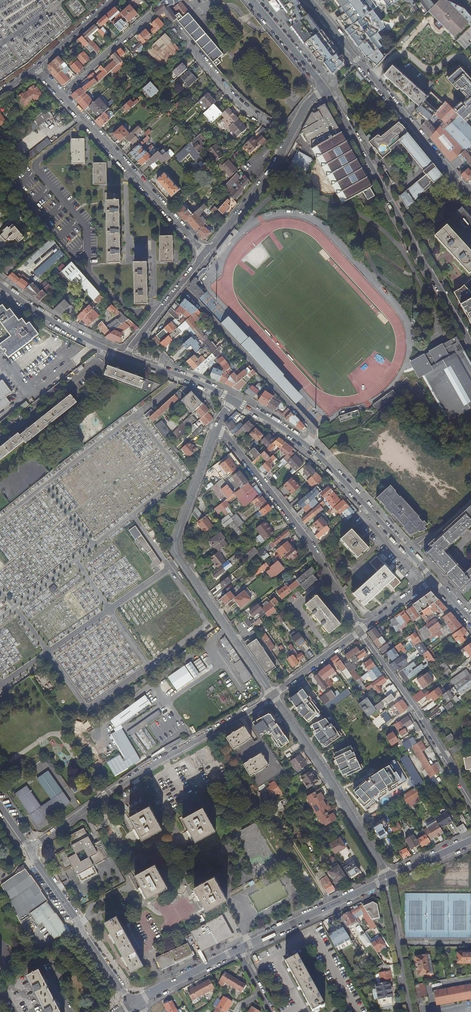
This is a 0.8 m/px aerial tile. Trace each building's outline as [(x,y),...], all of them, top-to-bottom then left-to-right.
[(125,1),(130,6),(132,8),(136,5),(141,0),(126,0),(125,1)] [(161,2),(166,8),(168,7),(169,7),(180,2),(184,0),(164,0),(161,2)] [(280,6),(276,0),(270,0),(276,9),(280,6)] [(284,6),(286,8),(288,11),(288,19),(290,22),(292,25),(292,10),(301,12),(308,22),(309,24),(310,23),(314,27),(315,28),(323,38),(326,38),(329,43),(331,42),(336,49),(335,50),(337,53),(340,55),(338,52),(339,51),(334,43),(331,39),(330,40),(323,29),(322,29),(321,30),(312,16),(309,13),(308,14),(298,0),(280,0),(284,6)] [(337,5),(341,10),(343,14),(336,19),(342,28),(348,36),(349,35),(367,57),(379,48),(383,45),(378,40),(382,37),(378,31),(382,28),(382,20),(386,17),(386,12),(395,11),(394,9),(397,9),(401,6),(409,8),(411,7),(412,8),(411,9),(411,10),(412,11),(413,11),(414,12),(415,11),(415,10),(415,9),(415,8),(416,8),(417,9),(419,7),(417,5),(418,5),(420,8),(422,12),(424,15),(428,11),(428,10),(438,0),(333,0),(337,5)] [(447,0),(438,0),(428,10),(428,11),(453,37),(467,23),(470,21),(470,19),(470,16),(464,9),(463,8),(459,6),(447,0)] [(164,12),(173,23),(176,20),(177,19),(176,17),(175,16),(168,7),(166,8),(161,2),(157,6),(159,8),(155,11),(158,16),(164,12)] [(175,16),(176,17),(179,14),(174,8),(181,2),(180,2),(169,7),(175,16)] [(177,19),(176,20),(195,42),(216,67),(221,63),(218,59),(223,54),(188,13),(189,12),(181,2),(174,8),(179,14),(176,17),(177,19)] [(130,6),(121,14),(124,17),(128,22),(131,19),(131,20),(135,17),(138,14),(132,8),(130,6)] [(116,8),(115,7),(105,15),(109,20),(120,32),(124,28),(123,27),(126,25),(126,24),(126,23),(125,22),(124,22),(123,22),(121,20),(124,17),(121,14),(116,8)] [(292,25),(296,31),(308,22),(301,12),(292,10),(292,25)] [(109,20),(105,15),(98,22),(101,26),(109,20)] [(150,31),(152,34),(155,37),(158,34),(156,32),(164,25),(158,18),(152,24),(155,28),(150,31)] [(324,61),(333,72),(342,63),(342,62),(343,62),(344,61),(344,59),(343,58),(342,58),(342,57),(344,56),(342,53),(340,55),(337,53),(335,50),(336,49),(331,42),(329,43),(326,38),(323,38),(315,28),(314,27),(310,23),(309,24),(308,22),(296,31),(317,59),(324,61)] [(97,28),(94,25),(82,36),(94,50),(97,53),(100,50),(95,44),(94,45),(88,38),(87,37),(97,28)] [(466,48),(470,43),(470,26),(458,40),(466,48)] [(98,30),(97,28),(87,37),(88,38),(98,30)] [(141,34),(136,38),(140,43),(142,45),(144,43),(151,37),(151,36),(150,35),(152,34),(150,31),(148,29),(146,31),(146,30),(143,32),(141,34)] [(180,50),(166,34),(147,51),(158,63),(157,64),(158,65),(159,64),(161,67),(180,50)] [(94,50),(82,36),(78,39),(91,53),(94,50)] [(137,50),(140,52),(145,48),(142,45),(140,43),(136,46),(134,45),(132,47),(133,48),(131,50),(134,53),(137,50)] [(387,54),(388,53),(383,53),(381,51),(379,48),(367,57),(371,60),(373,61),(375,69),(377,66),(377,65),(382,59),(387,54)] [(90,59),(84,52),(77,57),(83,64),(90,59)] [(115,53),(111,57),(118,65),(122,61),(115,53)] [(64,63),(58,56),(48,65),(48,70),(54,77),(62,70),(59,67),(62,65),(63,66),(64,64),(63,63),(64,63)] [(108,73),(108,74),(111,71),(118,65),(111,57),(109,58),(112,62),(104,69),(108,73)] [(77,73),(83,68),(77,61),(75,63),(73,60),(69,64),(77,73)] [(173,72),(178,77),(187,70),(182,64),(173,72)] [(413,82),(393,64),(385,73),(419,105),(425,99),(429,95),(428,93),(427,94),(413,82)] [(118,65),(111,71),(114,75),(121,68),(118,65)] [(62,70),(54,77),(62,85),(64,85),(70,80),(64,74),(70,69),(66,66),(62,70)] [(91,75),(97,82),(108,73),(104,69),(101,66),(99,68),(102,72),(97,77),(93,73),(91,75)] [(462,68),(460,69),(459,67),(449,77),(450,78),(449,80),(457,89),(458,87),(468,99),(467,100),(467,99),(464,102),(466,104),(465,105),(461,101),(453,109),(459,114),(464,120),(470,114),(470,78),(462,68)] [(186,85),(188,88),(197,80),(189,71),(182,78),(187,84),(186,85)] [(81,89),(85,93),(98,83),(97,82),(91,75),(88,77),(91,80),(92,80),(92,81),(83,88),(80,84),(78,85),(81,89)] [(158,92),(150,82),(143,88),(151,98),(158,92)] [(75,100),(76,100),(85,93),(81,89),(78,85),(76,87),(79,90),(71,96),(75,100)] [(23,95),(22,94),(18,97),(20,99),(18,100),(24,109),(30,105),(29,104),(36,100),(42,96),(36,88),(35,89),(33,86),(29,89),(29,90),(23,95)] [(195,101),(188,92),(182,97),(189,106),(195,101)] [(76,100),(85,111),(89,107),(94,103),(93,102),(85,93),(76,100)] [(207,93),(201,100),(209,109),(213,105),(216,102),(207,93)] [(139,102),(143,98),(142,96),(142,95),(133,103),(130,100),(120,110),(122,113),(126,110),(127,111),(129,109),(132,106),(134,104),(135,105),(137,103),(137,102),(138,101),(139,102)] [(89,107),(99,118),(104,113),(109,109),(99,98),(93,102),(94,103),(89,107)] [(425,99),(419,105),(415,110),(425,119),(426,120),(427,119),(429,117),(435,112),(437,110),(425,100),(425,99)] [(201,100),(199,101),(202,104),(203,108),(206,112),(209,109),(201,100)] [(180,101),(171,108),(174,112),(183,103),(180,101)] [(440,106),(437,110),(435,112),(429,117),(434,122),(440,116),(444,121),(440,125),(443,129),(459,114),(453,109),(445,101),(440,106)] [(312,112),(301,130),(306,139),(307,142),(308,142),(311,147),(310,147),(311,149),(312,148),(318,159),(343,203),(353,197),(358,195),(360,193),(363,192),(368,200),(375,196),(370,188),(371,187),(331,115),(329,111),(325,104),(324,104),(321,106),(317,108),(319,111),(314,113),(312,112)] [(209,109),(206,112),(204,114),(212,122),(211,122),(212,123),(221,114),(222,114),(213,105),(209,109)] [(222,114),(221,114),(225,118),(229,113),(231,113),(232,114),(237,120),(238,119),(228,108),(222,114)] [(34,121),(38,127),(52,115),(48,110),(34,121)] [(95,121),(101,128),(110,119),(106,114),(104,113),(99,118),(95,121)] [(224,126),(226,129),(229,127),(237,120),(232,114),(231,113),(229,113),(225,118),(224,118),(221,121),(222,122),(221,123),(221,125),(222,126),(224,127),(224,126)] [(430,136),(441,150),(450,161),(460,153),(466,160),(470,166),(470,157),(465,150),(470,145),(470,126),(464,120),(459,114),(443,129),(440,125),(436,129),(430,136)] [(247,128),(238,119),(237,120),(229,127),(237,136),(247,128)] [(426,120),(421,126),(428,133),(434,127),(432,124),(431,124),(429,121),(427,119),(426,120)] [(11,148),(38,127),(34,121),(7,143),(11,148)] [(400,197),(407,210),(415,202),(442,176),(398,122),(380,137),(378,134),(369,142),(370,145),(374,149),(375,150),(377,152),(379,155),(380,157),(382,159),(391,152),(391,150),(389,148),(399,141),(413,158),(424,171),(423,172),(425,175),(400,197)] [(139,141),(137,138),(135,137),(138,134),(141,132),(142,133),(143,132),(138,126),(126,137),(134,146),(139,141)] [(114,134),(120,142),(129,134),(122,127),(114,134)] [(434,127),(428,133),(430,136),(436,129),(434,127)] [(138,162),(138,161),(147,153),(141,146),(150,138),(148,136),(147,137),(130,153),(138,162)] [(253,137),(244,145),(251,152),(260,144),(266,139),(263,136),(256,141),(253,137)] [(190,143),(199,154),(204,149),(201,146),(203,144),(197,137),(190,143)] [(20,160),(24,166),(34,158),(51,144),(47,139),(20,160)] [(84,152),(84,139),(71,140),(72,164),(84,164),(84,155),(86,155),(86,152),(84,152)] [(206,176),(208,178),(214,173),(199,154),(190,143),(174,157),(179,163),(189,153),(196,162),(193,164),(198,170),(205,177),(206,176)] [(219,148),(216,144),(208,150),(217,161),(223,156),(217,149),(219,148)] [(153,156),(146,163),(153,170),(157,166),(154,162),(157,159),(161,163),(165,159),(167,161),(171,158),(163,150),(160,153),(158,151),(152,156),(153,156)] [(138,161),(142,166),(146,163),(153,156),(152,156),(149,152),(147,153),(138,161)] [(312,159),(299,152),(297,156),(295,155),(287,171),(303,180),(309,170),(314,162),(312,159)] [(460,153),(450,161),(456,168),(466,160),(460,153)] [(222,162),(218,165),(229,177),(237,170),(228,160),(223,164),(222,162)] [(106,172),(106,163),(93,164),(94,184),(106,184),(106,176),(107,176),(107,173),(106,172)] [(459,172),(465,180),(469,180),(470,178),(470,171),(468,167),(464,171),(462,169),(459,172)] [(231,197),(233,200),(235,198),(237,195),(243,189),(243,188),(245,185),(246,186),(249,184),(248,183),(249,181),(245,175),(242,177),(244,179),(233,191),(230,189),(231,188),(230,187),(234,183),(237,181),(241,176),(238,173),(241,171),(240,170),(223,187),(227,192),(230,196),(231,197)] [(180,189),(166,172),(157,180),(171,197),(180,189)] [(114,194),(114,193),(106,193),(108,263),(120,263),(120,254),(121,254),(121,251),(120,251),(120,234),(121,234),(121,231),(119,231),(119,213),(120,213),(121,210),(119,210),(119,201),(116,201),(116,200),(119,200),(119,194),(114,194)] [(218,209),(222,214),(225,211),(227,209),(229,207),(227,204),(229,202),(228,200),(231,197),(230,196),(218,209)] [(186,220),(197,232),(205,224),(206,222),(200,214),(204,211),(203,210),(206,207),(203,205),(199,208),(195,212),(191,215),(186,220)] [(177,213),(184,222),(186,220),(191,215),(189,212),(190,211),(189,210),(188,211),(184,206),(177,213)] [(462,207),(456,212),(462,219),(459,222),(464,228),(467,226),(470,231),(470,218),(462,207)] [(223,221),(226,218),(222,214),(218,209),(214,213),(223,221)] [(196,233),(202,239),(206,238),(208,237),(211,233),(205,228),(207,226),(205,224),(197,232),(196,233)] [(6,226),(1,230),(3,233),(0,235),(0,236),(0,238),(2,241),(5,241),(8,238),(10,240),(12,240),(15,238),(18,242),(20,241),(21,243),(29,237),(27,234),(24,237),(13,225),(9,228),(6,226)] [(446,225),(434,236),(436,238),(445,248),(468,275),(470,272),(470,253),(446,225)] [(229,234),(216,251),(217,254),(215,256),(216,258),(217,256),(218,257),(221,254),(224,252),(226,249),(227,245),(229,242),(233,237),(229,234)] [(172,248),(172,236),(160,236),(160,262),(172,262),(172,251),(174,250),(174,248),(172,248)] [(43,254),(55,243),(51,239),(31,256),(22,264),(25,266),(29,263),(30,265),(43,254)] [(52,255),(61,247),(56,243),(48,251),(52,255)] [(38,278),(64,255),(59,250),(33,273),(36,276),(32,279),(34,282),(38,278)] [(7,277),(14,271),(19,266),(12,258),(0,269),(0,271),(7,277)] [(148,263),(148,258),(141,258),(141,263),(134,263),(135,304),(147,304),(147,295),(148,295),(148,293),(147,292),(147,275),(148,275),(148,272),(146,272),(146,263),(148,263)] [(80,284),(86,278),(71,262),(61,271),(66,276),(76,288),(80,284)] [(199,299),(205,294),(202,291),(201,289),(196,284),(200,279),(199,278),(203,273),(204,274),(208,269),(208,268),(209,266),(208,265),(206,267),(203,268),(190,283),(190,290),(199,299)] [(16,284),(24,290),(30,285),(29,284),(31,281),(23,275),(22,276),(18,274),(16,276),(13,274),(15,272),(14,271),(7,277),(16,284)] [(66,276),(61,271),(53,279),(57,284),(66,276)] [(95,299),(100,294),(92,286),(86,278),(80,284),(94,300),(95,299)] [(24,290),(34,297),(40,292),(33,283),(32,283),(30,285),(24,290)] [(34,297),(40,301),(53,289),(48,284),(46,286),(42,290),(40,292),(34,297)] [(460,289),(454,293),(460,305),(470,299),(463,286),(460,289)] [(199,299),(318,430),(326,422),(208,292),(205,294),(199,299)] [(98,303),(104,298),(100,294),(95,299),(98,303)] [(460,305),(470,323),(470,298),(470,299),(460,305)] [(53,310),(61,315),(70,305),(65,299),(53,310)] [(198,310),(185,299),(181,304),(180,305),(180,306),(192,315),(198,310)] [(80,321),(82,319),(92,309),(94,307),(90,303),(76,317),(80,321)] [(192,315),(180,306),(179,307),(174,303),(168,311),(176,319),(178,321),(180,319),(179,315),(181,313),(188,319),(192,315)] [(0,335),(0,347),(2,350),(3,350),(5,350),(5,351),(5,352),(5,353),(8,358),(33,340),(32,339),(39,334),(30,323),(27,325),(22,319),(19,321),(10,309),(7,311),(3,305),(0,307),(0,335)] [(114,330),(124,322),(128,319),(122,314),(111,305),(107,308),(118,318),(110,325),(109,326),(110,328),(108,329),(106,327),(102,322),(98,325),(106,336),(114,330)] [(82,319),(89,326),(99,316),(92,309),(82,319)] [(202,314),(198,310),(192,315),(188,319),(185,321),(190,326),(196,334),(203,342),(207,338),(208,338),(205,335),(205,336),(201,332),(202,330),(201,329),(202,328),(201,327),(199,329),(194,323),(195,321),(194,320),(202,314)] [(178,322),(178,321),(176,319),(157,336),(160,340),(168,333),(170,335),(178,328),(181,324),(178,322)] [(190,326),(185,321),(181,324),(178,328),(170,335),(161,342),(161,343),(165,347),(185,329),(186,330),(190,326)] [(113,339),(115,340),(119,342),(119,341),(120,342),(123,336),(120,335),(121,333),(114,330),(106,336),(105,337),(112,341),(113,339)] [(155,336),(152,338),(158,345),(161,343),(161,342),(155,336)] [(194,341),(191,337),(183,345),(187,350),(191,346),(197,353),(198,352),(202,349),(197,344),(198,343),(195,340),(194,341)] [(226,340),(224,337),(217,344),(220,347),(220,346),(226,340)] [(463,349),(459,351),(458,350),(456,351),(454,348),(453,345),(456,337),(449,341),(411,363),(412,366),(415,371),(419,377),(422,375),(424,374),(447,415),(449,420),(454,417),(470,408),(470,364),(463,349)] [(217,349),(207,338),(203,342),(206,346),(213,354),(217,349)] [(206,346),(202,349),(198,352),(202,356),(201,357),(199,360),(194,355),(187,361),(192,366),(189,369),(194,371),(213,354),(206,346)] [(220,346),(220,347),(217,349),(213,354),(216,358),(224,369),(227,373),(230,376),(234,372),(226,361),(227,360),(226,358),(225,359),(219,352),(222,348),(220,346)] [(463,349),(470,364),(470,363),(463,349)] [(216,358),(213,354),(194,371),(200,373),(203,374),(208,368),(207,366),(216,358)] [(84,368),(81,365),(73,372),(75,375),(84,368)] [(144,381),(145,379),(137,376),(138,374),(135,373),(134,375),(119,370),(120,368),(116,367),(116,368),(108,366),(105,375),(141,388),(143,383),(145,384),(145,381),(144,381)] [(230,377),(225,383),(233,387),(253,369),(249,366),(241,373),(237,369),(234,372),(230,376),(230,377)] [(206,373),(205,375),(214,379),(225,383),(230,377),(230,376),(227,373),(224,377),(221,376),(223,372),(223,371),(214,368),(212,372),(209,371),(208,374),(206,373)] [(253,369),(233,387),(238,391),(249,380),(249,379),(254,374),(256,376),(258,375),(253,369)] [(424,374),(422,375),(445,416),(447,415),(424,374)] [(11,404),(6,398),(12,393),(2,380),(1,382),(0,380),(0,412),(11,404)] [(245,392),(253,398),(262,388),(258,384),(255,387),(253,385),(245,392)] [(184,386),(175,394),(192,413),(194,412),(195,410),(202,403),(187,388),(184,386)] [(265,390),(258,401),(263,404),(266,406),(273,397),(273,396),(265,390)] [(24,441),(26,443),(77,402),(71,395),(61,402),(60,401),(57,403),(59,405),(44,417),(42,415),(40,417),(41,419),(29,428),(28,427),(25,429),(26,431),(20,436),(18,433),(12,438),(11,437),(8,439),(10,440),(0,448),(0,460),(24,441)] [(178,399),(174,395),(169,399),(149,418),(152,422),(178,399)] [(273,397),(266,406),(271,409),(275,412),(280,404),(274,401),(275,399),(273,397)] [(209,411),(202,403),(195,410),(199,414),(198,415),(201,418),(207,412),(209,411)] [(277,411),(276,412),(285,418),(292,412),(288,408),(282,414),(277,411)] [(454,417),(455,420),(470,411),(470,408),(454,417)] [(358,410),(338,418),(341,423),(360,416),(358,410)] [(194,412),(192,413),(187,418),(190,422),(194,418),(192,416),(195,413),(194,412)] [(207,412),(201,418),(200,419),(206,426),(213,419),(207,412)] [(292,412),(285,418),(304,431),(307,428),(297,418),(292,412)] [(190,422),(187,418),(183,422),(189,429),(192,427),(193,425),(190,422)] [(161,421),(155,426),(165,439),(170,434),(171,434),(161,421)] [(228,423),(227,421),(225,423),(230,432),(236,428),(231,421),(228,423)] [(242,427),(235,433),(238,436),(243,431),(242,429),(243,428),(244,427),(245,428),(249,432),(249,431),(254,427),(248,421),(242,427)] [(183,422),(171,434),(170,434),(172,437),(176,441),(189,429),(183,422)] [(236,428),(230,432),(233,436),(235,433),(242,427),(240,425),(236,428)] [(263,435),(254,427),(249,431),(251,433),(250,434),(252,436),(252,437),(252,438),(253,437),(256,440),(250,445),(253,448),(254,447),(256,445),(259,443),(257,441),(263,435)] [(193,437),(200,431),(199,428),(191,435),(193,437)] [(275,441),(269,434),(261,440),(268,448),(273,444),(275,441)] [(285,442),(279,438),(275,441),(273,444),(274,445),(275,443),(280,447),(285,442)] [(189,442),(181,448),(189,457),(196,450),(189,442)] [(284,456),(285,457),(291,451),(294,449),(286,443),(279,449),(283,453),(282,454),(284,456)] [(267,449),(270,452),(275,447),(274,445),(273,444),(267,449)] [(263,453),(256,445),(254,447),(261,454),(263,453)] [(254,447),(253,448),(250,451),(257,458),(261,454),(254,447)] [(264,451),(271,457),(273,455),(270,452),(267,449),(264,451)] [(257,458),(253,462),(254,464),(260,459),(262,457),(263,458),(267,461),(271,457),(264,451),(263,453),(261,454),(257,458)] [(284,458),(288,462),(295,455),(291,451),(285,457),(284,458)] [(267,461),(262,465),(267,470),(269,472),(274,468),(271,465),(274,463),(272,462),(276,458),(274,455),(273,455),(271,457),(267,461)] [(295,455),(288,462),(293,468),(296,471),(303,464),(295,455)] [(227,473),(235,467),(228,458),(220,464),(227,473)] [(304,472),(306,474),(303,477),(307,481),(316,473),(314,470),(314,469),(313,468),(312,469),(310,466),(305,470),(306,470),(304,472)] [(241,488),(247,483),(248,483),(239,471),(232,476),(241,488)] [(323,480),(316,473),(307,481),(314,488),(318,485),(323,480)] [(292,478),(284,485),(288,490),(289,489),(290,490),(289,491),(292,494),(298,489),(300,487),(292,478)] [(222,479),(216,483),(221,490),(221,489),(228,498),(234,493),(222,479)] [(328,486),(323,480),(318,485),(323,491),(328,486)] [(252,488),(256,485),(254,482),(249,486),(247,483),(241,488),(235,493),(237,496),(236,497),(237,499),(240,497),(241,496),(252,488)] [(294,506),(292,508),(297,513),(302,509),(315,498),(320,493),(323,491),(318,485),(314,488),(294,506)] [(401,496),(391,485),(376,499),(385,508),(386,507),(391,512),(392,511),(400,519),(398,520),(404,527),(403,528),(410,536),(420,532),(420,533),(427,529),(424,526),(427,525),(424,521),(424,522),(419,517),(420,516),(401,496)] [(333,492),(328,486),(323,491),(320,493),(325,499),(333,492)] [(252,501),(258,496),(252,488),(241,496),(240,497),(242,500),(243,499),(246,502),(247,501),(249,504),(252,501)] [(292,494),(290,496),(292,498),(300,491),(298,489),(292,494)] [(319,504),(321,507),(326,503),(330,509),(340,500),(333,492),(325,499),(320,504),(319,504)] [(259,508),(266,502),(260,495),(258,496),(252,501),(254,505),(255,504),(258,507),(259,508)] [(288,498),(286,500),(292,508),(294,506),(291,502),(293,500),(292,498),(290,496),(288,498)] [(315,498),(302,509),(304,511),(306,513),(312,508),(313,509),(319,504),(320,504),(315,498)] [(229,506),(225,500),(221,503),(225,509),(228,507),(229,506)] [(335,512),(337,510),(341,514),(346,510),(349,507),(343,500),(333,509),(335,512)] [(221,503),(214,508),(216,511),(218,509),(221,512),(225,509),(221,503)] [(259,519),(274,507),(273,505),(270,507),(267,504),(260,510),(259,511),(261,514),(257,518),(259,519)] [(313,509),(302,520),(305,524),(323,509),(321,507),(319,504),(313,509)] [(349,507),(346,510),(347,511),(345,513),(347,516),(349,514),(351,516),(354,513),(354,512),(357,510),(352,504),(349,507)] [(203,517),(195,506),(192,513),(198,521),(203,517)] [(228,507),(225,509),(228,514),(231,517),(234,515),(228,507)] [(470,525),(470,508),(442,536),(442,537),(437,542),(434,539),(428,545),(431,547),(425,553),(446,575),(456,565),(444,552),(448,548),(447,547),(461,534),(462,535),(467,530),(467,529),(470,525)] [(228,514),(220,521),(223,526),(225,525),(226,526),(229,523),(239,535),(242,532),(238,527),(231,517),(228,514)] [(231,517),(238,527),(243,523),(236,514),(234,515),(231,517)] [(201,530),(204,533),(213,526),(205,516),(196,522),(202,529),(201,530)] [(314,523),(320,531),(327,526),(328,525),(321,517),(314,523)] [(259,533),(265,540),(274,533),(265,521),(255,528),(259,533)] [(320,531),(315,536),(318,539),(323,535),(327,531),(330,529),(329,529),(327,526),(320,531)] [(272,542),(272,541),(258,553),(262,558),(264,560),(269,556),(266,552),(284,538),(285,539),(288,536),(288,535),(291,533),(288,529),(272,542)] [(341,539),(358,558),(362,554),(363,555),(364,553),(363,553),(369,548),(352,529),(341,539)] [(215,546),(219,551),(227,544),(223,539),(225,538),(220,532),(208,541),(213,547),(215,546)] [(261,544),(265,540),(259,533),(255,536),(261,544)] [(162,565),(142,536),(137,540),(143,548),(142,549),(145,554),(146,553),(157,568),(159,567),(160,567),(161,567),(160,566),(162,565)] [(282,558),(293,548),(287,541),(276,550),(278,553),(275,556),(278,560),(280,559),(282,558)] [(254,548),(246,554),(250,559),(258,553),(254,548)] [(296,553),(293,548),(282,558),(284,561),(288,558),(289,559),(291,558),(292,560),(297,556),(295,554),(296,553)] [(217,568),(225,562),(222,558),(223,557),(218,551),(217,552),(210,557),(215,564),(214,564),(217,568)] [(401,583),(377,556),(370,563),(378,571),(353,594),(360,601),(359,602),(360,603),(361,602),(364,606),(389,584),(394,589),(401,583)] [(195,562),(199,566),(202,564),(205,562),(201,557),(195,562)] [(231,565),(228,561),(212,574),(215,578),(231,565)] [(277,561),(269,568),(270,569),(266,572),(271,579),(283,569),(281,566),(277,561)] [(269,568),(266,563),(254,572),(256,575),(266,567),(268,569),(269,568)] [(313,574),(316,571),(312,567),(306,572),(305,571),(303,572),(301,574),(302,575),(298,579),(294,575),(293,576),(300,584),(313,574)] [(470,588),(470,568),(470,567),(464,574),(462,571),(451,581),(458,589),(459,588),(464,594),(470,588)] [(231,574),(219,583),(222,587),(223,588),(231,582),(229,579),(232,576),(231,574)] [(318,579),(313,574),(300,584),(305,590),(318,579)] [(300,584),(293,576),(291,578),(295,581),(293,582),(292,581),(289,583),(291,585),(289,586),(286,582),(284,583),(286,585),(291,592),(300,584)] [(291,592),(286,585),(285,586),(284,586),(277,592),(278,593),(277,594),(279,597),(282,594),(284,596),(290,592),(290,593),(291,592)] [(222,590),(217,593),(220,598),(225,594),(222,590)] [(235,597),(233,598),(241,608),(251,599),(243,590),(235,597)] [(230,591),(222,598),(226,604),(233,598),(235,597),(232,593),(230,591)] [(413,604),(419,613),(422,612),(423,611),(420,608),(422,607),(423,607),(424,608),(426,606),(426,605),(425,604),(427,603),(430,606),(438,600),(431,592),(413,604)] [(329,633),(341,624),(317,595),(316,596),(315,594),(314,595),(315,597),(305,604),(329,633)] [(274,606),(271,602),(268,604),(265,600),(262,603),(265,607),(262,609),(266,613),(265,614),(267,617),(273,612),(276,610),(273,606),(274,606)] [(421,616),(427,624),(430,621),(427,617),(430,614),(431,616),(433,615),(432,613),(433,612),(434,613),(437,610),(441,614),(447,609),(438,600),(430,606),(428,607),(426,608),(423,611),(422,612),(423,614),(421,616)] [(411,602),(408,604),(411,608),(407,611),(413,620),(420,615),(419,613),(413,604),(411,602)] [(261,608),(258,604),(249,612),(253,617),(258,612),(262,616),(265,614),(266,613),(262,609),(261,608)] [(419,630),(407,614),(406,614),(404,611),(395,618),(402,626),(409,621),(410,623),(416,631),(419,630)] [(455,619),(450,613),(443,618),(448,624),(455,619)] [(245,616),(241,619),(244,622),(248,628),(252,624),(255,622),(253,620),(250,623),(245,616)] [(255,622),(252,624),(255,627),(262,622),(260,618),(255,622)] [(416,631),(414,633),(419,638),(422,636),(425,641),(440,629),(442,628),(435,618),(433,619),(430,621),(427,624),(419,630),(416,631)] [(455,619),(448,624),(442,628),(440,629),(445,635),(449,633),(447,630),(448,629),(451,633),(462,626),(455,619)] [(386,625),(383,627),(385,630),(388,628),(389,630),(395,625),(391,620),(386,624),(386,625)] [(377,626),(383,634),(384,633),(384,632),(385,631),(386,632),(385,630),(383,627),(382,628),(381,626),(379,627),(378,625),(377,626)] [(395,628),(400,634),(403,632),(399,625),(395,628)] [(375,627),(381,636),(383,634),(377,626),(375,627)] [(368,632),(374,641),(381,636),(375,627),(368,632)] [(459,645),(465,641),(462,637),(466,634),(465,632),(466,631),(463,627),(452,635),(459,645)] [(304,643),(305,642),(299,633),(294,636),(291,638),(298,647),(301,644),(306,651),(309,649),(304,643)] [(415,646),(416,646),(421,642),(419,638),(414,633),(410,636),(413,641),(412,642),(415,646)] [(261,636),(270,651),(274,648),(265,634),(261,636)] [(245,682),(253,677),(225,636),(220,640),(235,662),(234,664),(241,674),(240,675),(245,682)] [(381,636),(374,641),(379,648),(386,643),(381,636)] [(250,643),(246,645),(265,674),(275,667),(256,639),(250,643)] [(390,641),(380,649),(382,652),(390,647),(388,645),(391,643),(390,641)] [(416,646),(423,655),(428,651),(422,643),(421,642),(416,646)] [(387,653),(392,660),(397,657),(395,655),(398,653),(398,651),(398,649),(399,649),(400,649),(401,650),(401,649),(403,652),(406,650),(405,649),(404,647),(401,643),(391,649),(392,650),(387,653)] [(301,653),(302,654),(306,651),(301,644),(298,647),(301,653)] [(350,658),(360,651),(356,647),(344,655),(348,660),(350,658)] [(367,655),(363,649),(360,651),(350,658),(354,663),(363,656),(364,657),(367,655)] [(428,652),(435,660),(436,662),(438,660),(431,650),(428,652)] [(9,668),(21,655),(17,651),(12,656),(8,653),(2,659),(3,661),(2,662),(9,668)] [(427,661),(430,664),(435,660),(428,652),(428,651),(423,655),(426,659),(424,660),(426,662),(427,661)] [(299,663),(300,664),(301,663),(300,660),(304,657),(302,654),(301,653),(298,655),(296,652),(293,654),(294,655),(299,663)] [(287,659),(292,667),(299,663),(294,655),(287,659)] [(344,665),(337,656),(336,655),(331,659),(334,663),(332,664),(334,666),(337,664),(347,678),(351,675),(349,673),(344,665)] [(402,656),(390,664),(396,671),(407,662),(402,656)] [(369,671),(375,666),(370,659),(363,664),(369,671)] [(193,662),(187,666),(195,679),(202,674),(193,662)] [(205,662),(198,666),(203,673),(209,669),(205,662)] [(354,669),(355,668),(352,664),(350,665),(348,662),(344,665),(349,673),(354,669)] [(398,673),(405,683),(424,668),(421,664),(409,673),(408,672),(408,671),(409,670),(415,665),(413,662),(398,673)] [(439,666),(446,676),(452,672),(445,662),(439,666)] [(330,665),(318,673),(328,686),(329,688),(332,685),(329,679),(327,681),(327,680),(326,681),(324,679),(335,671),(330,665)] [(381,675),(375,666),(369,671),(360,678),(355,681),(360,687),(362,685),(360,683),(364,679),(365,680),(366,679),(366,678),(369,676),(373,681),(381,675)] [(360,678),(354,669),(349,673),(351,675),(355,681),(360,678)] [(453,686),(467,677),(466,676),(470,673),(470,670),(468,672),(466,669),(450,681),(453,686)] [(338,676),(335,671),(324,679),(326,681),(327,680),(327,681),(329,679),(335,675),(337,677),(338,676)] [(437,679),(430,671),(417,680),(423,689),(437,679)] [(189,672),(178,679),(182,685),(193,678),(189,672)] [(328,686),(318,673),(314,676),(322,687),(323,690),(328,686)] [(405,683),(398,673),(397,674),(403,684),(405,683)] [(459,694),(461,696),(470,689),(470,673),(467,677),(453,686),(454,687),(459,694)] [(386,680),(383,676),(370,685),(367,687),(369,689),(373,686),(375,688),(378,686),(381,684),(382,685),(384,683),(383,682),(386,680)] [(384,693),(387,697),(391,693),(394,691),(397,689),(393,684),(390,686),(389,685),(385,688),(387,691),(384,693)] [(437,699),(442,695),(443,694),(438,687),(431,693),(425,697),(428,701),(431,698),(433,697),(435,700),(437,699)] [(443,694),(442,695),(444,697),(446,700),(447,702),(459,694),(454,687),(443,694)] [(351,694),(347,688),(339,694),(336,696),(324,705),(328,710),(351,694)] [(326,747),(338,738),(340,737),(331,723),(329,724),(325,718),(324,719),(318,713),(319,712),(314,705),(307,697),(302,689),(290,698),(292,700),(291,701),(297,708),(300,711),(299,711),(307,723),(309,722),(326,747)] [(319,699),(324,705),(336,696),(333,693),(330,689),(328,690),(329,692),(326,694),(319,699)] [(412,697),(416,703),(420,701),(425,697),(431,693),(429,691),(424,694),(421,691),(412,697)] [(387,697),(383,700),(384,702),(385,703),(386,704),(395,698),(391,693),(387,697)] [(379,709),(386,704),(385,703),(384,702),(383,700),(373,706),(380,715),(382,713),(379,709)] [(408,708),(401,700),(390,708),(391,710),(392,709),(395,707),(400,714),(407,709),(408,708)] [(373,706),(370,702),(369,703),(369,704),(368,706),(371,710),(373,708),(376,713),(377,713),(378,715),(370,721),(376,728),(384,721),(380,715),(373,706)] [(455,707),(451,702),(444,707),(448,712),(455,707)] [(439,708),(438,708),(439,709),(429,716),(431,720),(441,713),(440,711),(444,709),(441,706),(439,708)] [(140,717),(148,711),(145,707),(137,712),(140,717)] [(135,734),(136,733),(145,727),(162,715),(160,711),(128,733),(130,736),(130,737),(130,736),(131,737),(132,736),(134,739),(137,736),(135,734)] [(385,711),(382,713),(380,715),(384,721),(386,724),(391,720),(385,711)] [(268,712),(252,723),(260,735),(263,733),(264,735),(267,733),(268,734),(269,734),(270,734),(272,737),(271,737),(278,747),(282,745),(283,746),(289,742),(277,723),(276,724),(274,721),(275,720),(271,714),(270,714),(268,712)] [(420,730),(416,722),(414,722),(410,715),(400,720),(405,728),(408,733),(408,732),(408,730),(407,727),(412,724),(417,732),(420,730)] [(408,733),(405,728),(404,728),(400,721),(396,723),(401,731),(399,732),(401,736),(407,733),(407,734),(408,733)] [(227,737),(226,737),(233,749),(238,746),(238,747),(248,740),(251,737),(244,726),(235,732),(234,731),(232,733),(232,734),(231,733),(226,736),(227,737)] [(145,727),(136,733),(148,751),(157,745),(145,727)] [(166,749),(193,734),(192,732),(164,747),(166,749)] [(386,736),(391,745),(398,741),(392,732),(386,736)] [(147,751),(137,736),(134,739),(144,754),(147,751)] [(408,740),(402,743),(406,750),(412,747),(430,778),(434,776),(414,742),(410,744),(408,740)] [(434,776),(439,773),(437,769),(434,764),(430,766),(422,752),(426,750),(421,741),(417,743),(415,741),(414,742),(434,776)] [(241,769),(244,767),(230,745),(224,749),(229,757),(231,756),(234,760),(236,759),(241,769)] [(152,757),(166,749),(164,747),(151,754),(152,757)] [(361,771),(350,748),(333,756),(335,760),(334,761),(342,779),(346,777),(347,779),(361,771)] [(261,753),(243,764),(250,776),(255,773),(255,774),(265,767),(265,766),(268,764),(261,753)] [(290,761),(299,775),(305,771),(303,767),(306,765),(299,755),(290,761)] [(400,759),(417,787),(423,783),(406,755),(400,759)] [(393,760),(368,776),(368,777),(368,778),(369,780),(366,782),(365,780),(353,790),(354,792),(353,793),(357,798),(356,799),(365,809),(367,809),(377,801),(378,800),(377,798),(385,793),(385,791),(384,789),(387,787),(388,790),(390,790),(405,780),(406,780),(406,778),(395,761),(394,760),(393,760)] [(47,816),(48,818),(71,802),(48,770),(37,778),(52,799),(41,806),(27,785),(16,793),(30,813),(31,812),(38,823),(47,816)] [(308,788),(317,782),(310,771),(301,777),(308,788)] [(438,783),(434,776),(430,778),(427,780),(431,787),(438,783)] [(281,791),(275,783),(267,789),(272,796),(273,795),(281,791)] [(258,788),(257,787),(256,788),(254,784),(245,789),(251,798),(252,797),(253,799),(258,797),(260,801),(263,799),(259,792),(260,791),(259,790),(258,788)] [(320,788),(315,792),(321,801),(323,800),(324,799),(322,795),(321,793),(322,792),(320,788)] [(416,788),(402,796),(407,804),(420,795),(416,788)] [(281,791),(279,793),(280,794),(279,795),(280,796),(281,798),(278,800),(280,802),(282,804),(283,806),(288,802),(281,791)] [(321,801),(315,792),(306,797),(312,807),(321,801)] [(312,807),(318,817),(331,810),(329,806),(327,808),(325,804),(323,800),(321,801),(312,807)] [(283,806),(282,804),(274,809),(276,812),(284,807),(283,806)] [(142,840),(162,829),(149,806),(129,817),(142,840)] [(195,842),(216,831),(202,807),(182,818),(195,842)] [(324,827),(333,821),(337,819),(334,816),(333,813),(335,812),(332,809),(331,810),(318,817),(324,827)] [(30,813),(31,828),(38,823),(31,812),(30,813)] [(437,823),(441,829),(447,825),(446,824),(449,823),(449,824),(453,822),(446,812),(435,819),(436,821),(437,823)] [(32,830),(48,818),(47,816),(38,823),(31,828),(32,830)] [(388,835),(386,831),(380,822),(375,826),(374,824),(372,826),(380,840),(388,835)] [(426,834),(429,840),(433,838),(434,839),(437,837),(438,838),(441,836),(440,835),(443,833),(441,829),(437,823),(428,829),(424,831),(426,834)] [(461,835),(468,832),(463,825),(457,828),(461,835)] [(92,866),(109,857),(99,841),(91,845),(82,829),(65,838),(70,847),(53,856),(63,872),(71,868),(80,884),(97,875),(92,866)] [(421,847),(430,842),(429,840),(426,834),(417,840),(421,847)] [(412,836),(406,840),(411,849),(418,845),(412,836)] [(329,845),(335,854),(345,847),(339,838),(329,845)] [(312,862),(316,860),(312,854),(311,855),(305,845),(299,848),(306,858),(308,856),(312,862)] [(409,853),(410,852),(407,848),(406,848),(401,851),(402,853),(400,854),(403,858),(410,855),(409,853)] [(344,868),(349,877),(360,871),(354,862),(344,868)] [(336,884),(346,878),(337,863),(331,867),(332,869),(328,871),(336,884)] [(168,888),(155,864),(135,876),(148,899),(168,888)] [(29,914),(46,902),(47,901),(24,869),(19,871),(1,884),(20,923),(25,921),(31,917),(29,914)] [(214,876),(194,887),(207,911),(227,900),(214,876)] [(335,889),(327,876),(321,880),(321,879),(319,880),(328,893),(335,889)] [(29,914),(31,917),(37,926),(42,923),(50,935),(51,934),(54,939),(67,932),(54,914),(46,902),(29,914)] [(372,902),(363,907),(371,919),(379,918),(376,905),(372,902)] [(132,972),(144,966),(117,917),(123,913),(119,906),(107,913),(111,920),(105,923),(132,972)] [(359,907),(350,912),(353,917),(356,915),(355,913),(361,910),(359,907)] [(342,917),(347,926),(355,921),(349,912),(342,917)] [(188,944),(189,945),(197,941),(202,950),(232,936),(221,916),(192,932),(192,933),(185,937),(187,943),(188,944)] [(347,926),(342,917),(340,919),(338,920),(342,927),(344,930),(348,927),(347,926)] [(364,933),(358,924),(356,926),(360,932),(361,931),(363,934),(362,934),(365,938),(363,939),(365,942),(368,940),(364,933)] [(344,930),(342,927),(331,933),(332,935),(329,936),(335,947),(350,940),(344,930)] [(380,938),(371,944),(377,953),(381,950),(380,949),(384,946),(380,938)] [(161,970),(162,969),(157,960),(188,944),(187,943),(156,958),(161,970)] [(189,946),(189,945),(188,944),(157,960),(162,969),(193,955),(189,946)] [(461,953),(461,954),(457,954),(457,964),(470,965),(470,953),(461,953)] [(324,1005),(297,955),(285,962),(312,1011),(321,1007),(321,1008),(324,1006),(324,1005)] [(429,974),(425,956),(415,958),(416,962),(415,962),(417,972),(418,972),(418,976),(429,974)] [(54,999),(48,987),(39,968),(27,974),(31,981),(31,982),(37,993),(43,1005),(46,1011),(61,1011),(54,999)] [(378,974),(380,983),(383,983),(389,982),(391,981),(389,971),(378,973),(378,974)] [(241,993),(245,986),(238,981),(232,978),(224,973),(220,980),(241,993)] [(192,1001),(214,989),(209,980),(187,992),(192,1001)] [(375,984),(374,984),(375,989),(377,1000),(378,1000),(380,1007),(392,1005),(391,997),(392,997),(389,982),(383,983),(380,983),(375,984)] [(425,984),(413,986),(417,1005),(423,1004),(422,999),(427,998),(425,984)] [(467,986),(467,985),(464,985),(464,987),(434,992),(437,1005),(470,999),(470,986),(467,986)] [(232,1002),(223,997),(214,1011),(226,1011),(228,1008),(232,1002)] [(171,1001),(163,1005),(167,1011),(177,1011),(171,1001)]
